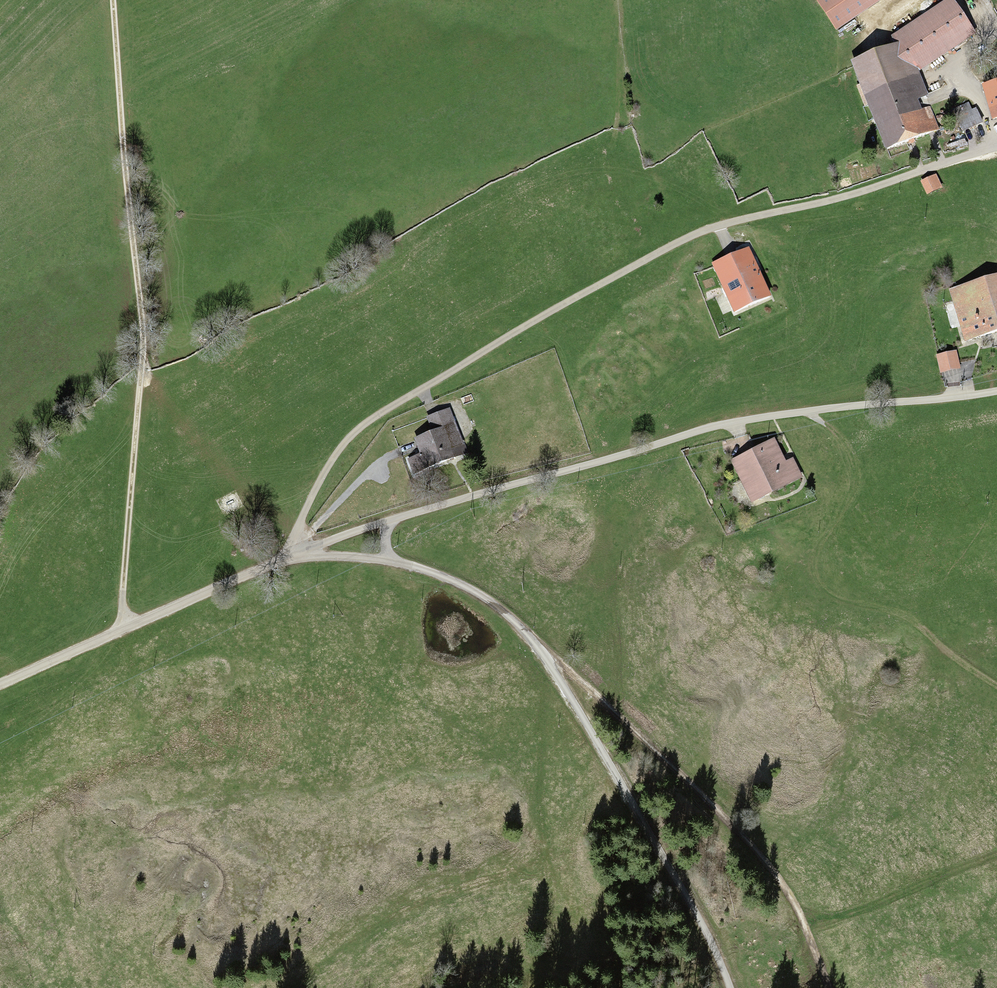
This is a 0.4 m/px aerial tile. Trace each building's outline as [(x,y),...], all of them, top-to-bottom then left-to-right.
[(892,39),(898,48),(913,70),(917,76),(975,37),(950,0),(892,39)] [(936,132),(913,70),(898,48),(851,65),(884,152),(936,132)] [(983,90),(992,122),(996,120),(996,86),(983,90)] [(936,178),(921,184),(928,199),(943,192),(936,178)] [(748,256),(714,270),(731,315),(766,301),(748,256)] [(950,292),(965,344),(996,335),(996,278),(950,292)] [(954,353),(936,358),(940,374),(958,370),(954,353)] [(467,456),(451,411),(426,420),(432,435),(414,441),(419,455),(408,459),(414,475),(467,456)] [(775,445),(731,463),(748,505),(799,484),(791,463),(783,466),(775,445)]
